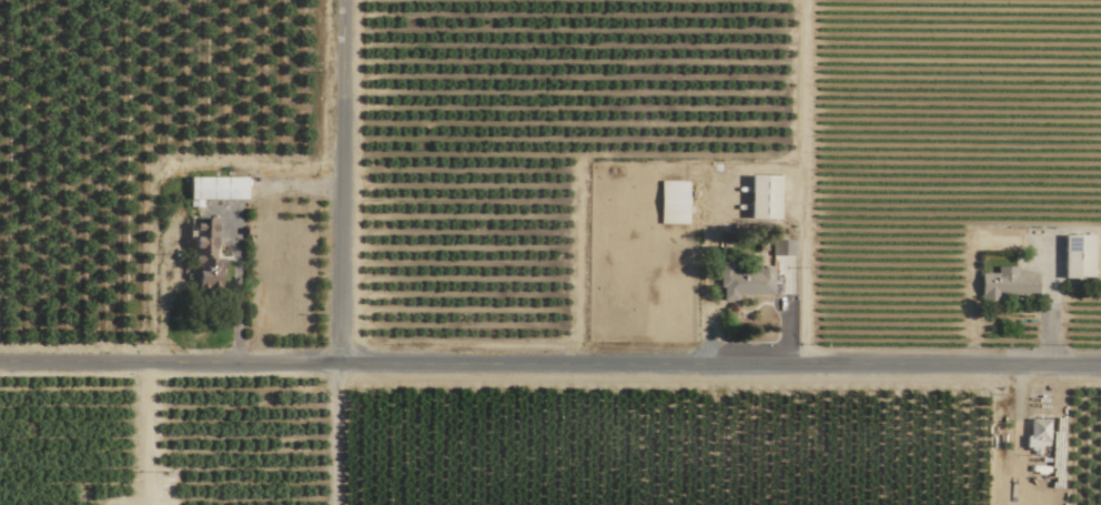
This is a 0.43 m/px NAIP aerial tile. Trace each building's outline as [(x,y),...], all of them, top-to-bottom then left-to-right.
[(778,218),(779,175),(749,174),(748,218),(778,218)] [(244,176),(187,176),(187,199),(244,199),(244,176)] [(659,223),(687,223),(687,180),(660,180),(659,223)] [(214,218),(192,218),(191,288),(219,289),(220,257),(213,256),(214,218)] [(772,295),(773,267),(756,266),(756,271),(731,271),(731,264),(720,264),(720,276),(720,299),(735,300),(736,294),(772,295)] [(1037,273),(1016,273),(1016,266),(996,266),(996,273),(980,272),(979,297),(1036,298),(1037,273)] [(1047,448),(1048,419),(1028,418),(1027,447),(1047,448)]
